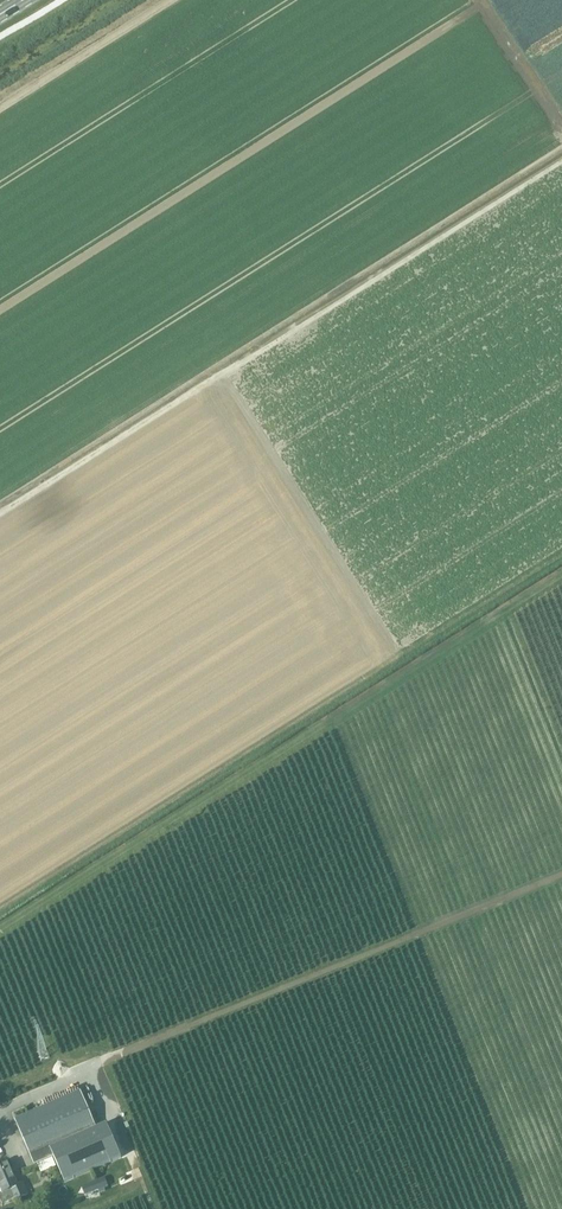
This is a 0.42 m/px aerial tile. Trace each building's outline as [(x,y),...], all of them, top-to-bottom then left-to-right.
[(80,1093),(15,1121),(34,1165),(53,1157),(63,1182),(120,1157),(106,1125),(95,1129),(80,1093)] [(27,1195),(22,1185),(18,1187),(7,1161),(0,1164),(0,1188),(3,1194),(9,1191),(13,1201),(27,1195)] [(124,1161),(111,1165),(117,1181),(129,1177),(124,1161)] [(106,1169),(98,1173),(101,1180),(109,1176),(106,1169)] [(133,1184),(121,1188),(124,1198),(137,1194),(133,1184)]
